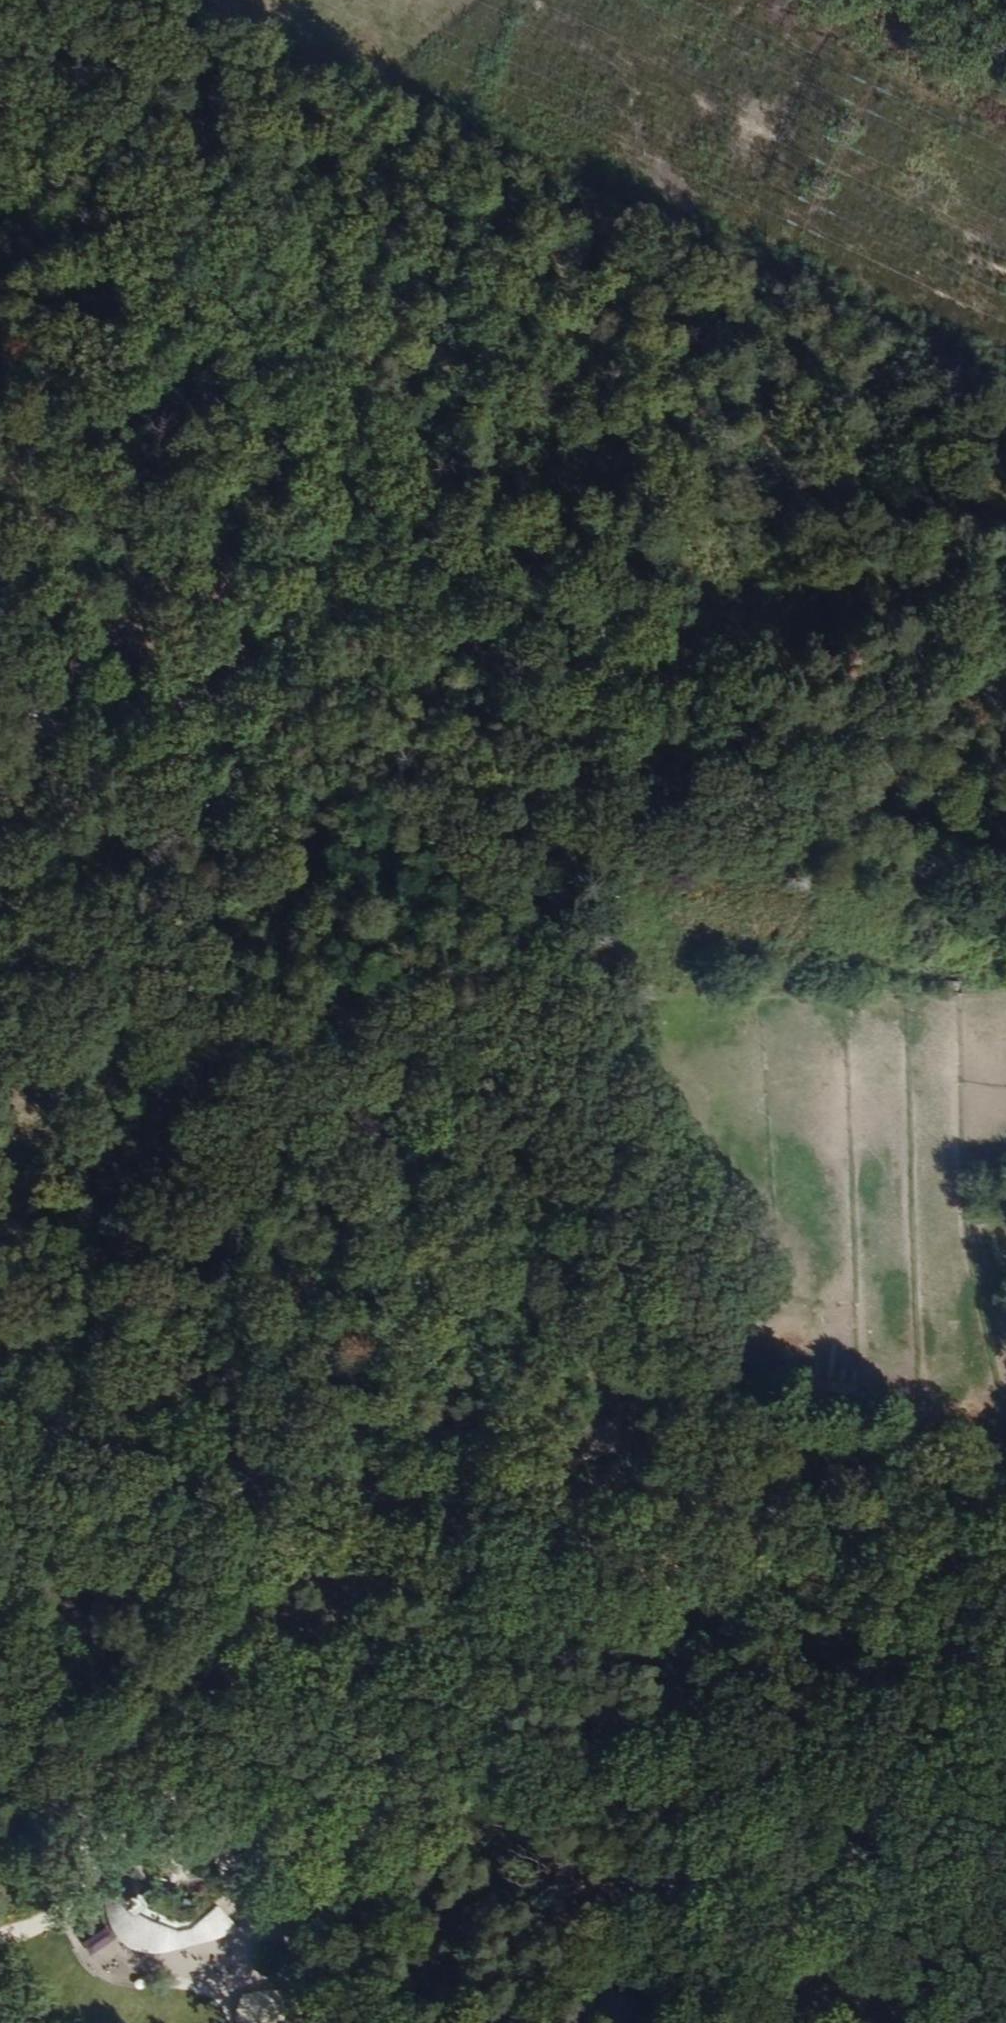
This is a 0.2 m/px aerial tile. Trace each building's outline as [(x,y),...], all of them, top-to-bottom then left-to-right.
[(206,1854),(100,1901),(111,1942),(133,1957),(186,1949),(263,1951),(360,1962),(374,1904),(303,1868),(206,1854)] [(205,1991),(214,1978),(201,1968),(192,1981),(205,1991)] [(242,1990),(240,2022),(293,2022),(295,1993),(242,1990)]
